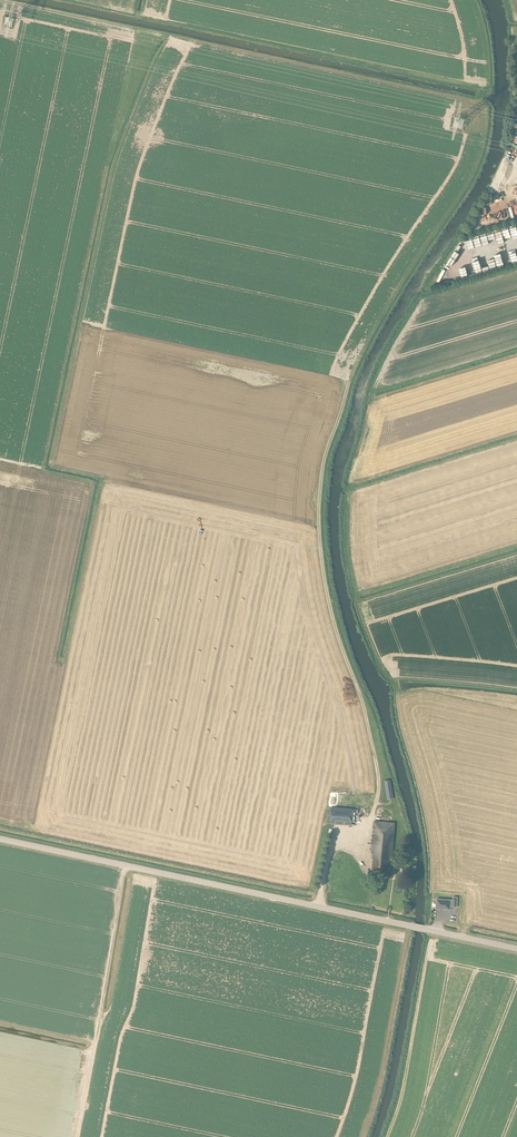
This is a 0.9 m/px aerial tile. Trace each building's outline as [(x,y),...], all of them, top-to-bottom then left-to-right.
[(391,780),(384,781),(387,799),(394,798),(391,780)] [(331,808),(330,824),(334,824),(352,825),(353,809),(331,808)] [(392,862),(396,862),(396,857),(394,856),(394,855),(392,854),(395,823),(374,821),(372,853),(371,858),(373,858),(372,875),(392,877),(393,870),(391,870),(392,862)] [(436,905),(435,909),(450,910),(451,907),(451,904),(451,900),(444,899),(440,899),(436,899),(436,905)]
